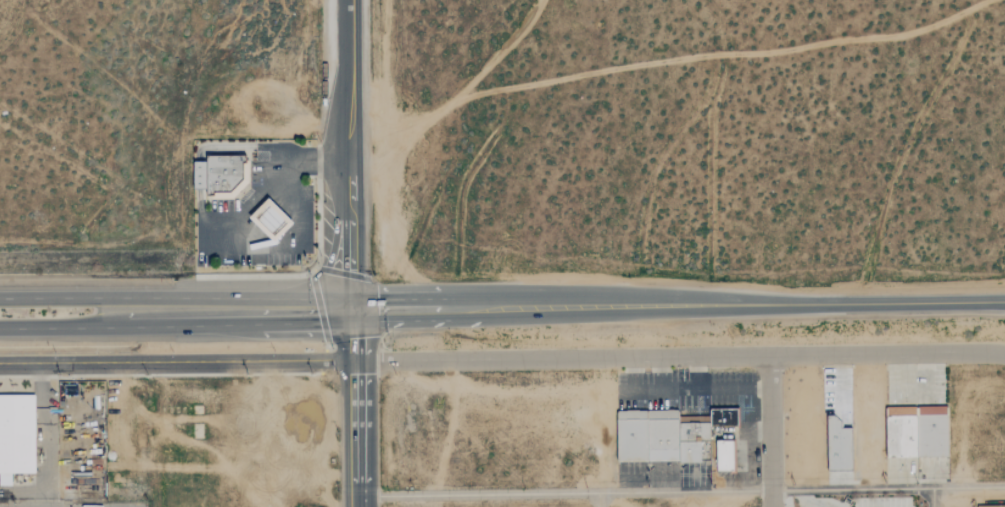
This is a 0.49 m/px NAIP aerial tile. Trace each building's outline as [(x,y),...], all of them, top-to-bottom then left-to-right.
[(205,156),(248,156),(249,182),(240,190),(232,198),(205,198),(205,189),(193,189),(193,162),(205,162),(205,156)] [(275,244),(294,224),(268,199),(249,219),(275,244)] [(35,472),(35,394),(0,395),(0,473),(35,472)] [(886,458),(949,456),(948,405),(885,407),(886,458)] [(710,409),(736,409),(737,427),(710,427),(710,409)] [(616,411),(647,410),(648,461),(617,461),(616,411)] [(647,410),(679,410),(679,422),(679,441),(679,461),(648,461),(647,410)] [(853,471),(852,428),(840,428),(839,416),(827,416),(827,471),(853,471)] [(679,422),(710,422),(710,440),(700,440),(679,441),(679,422)] [(714,472),(713,439),(734,439),(735,472),(714,472)] [(679,462),(679,461),(679,441),(700,440),(700,462),(679,462)]
